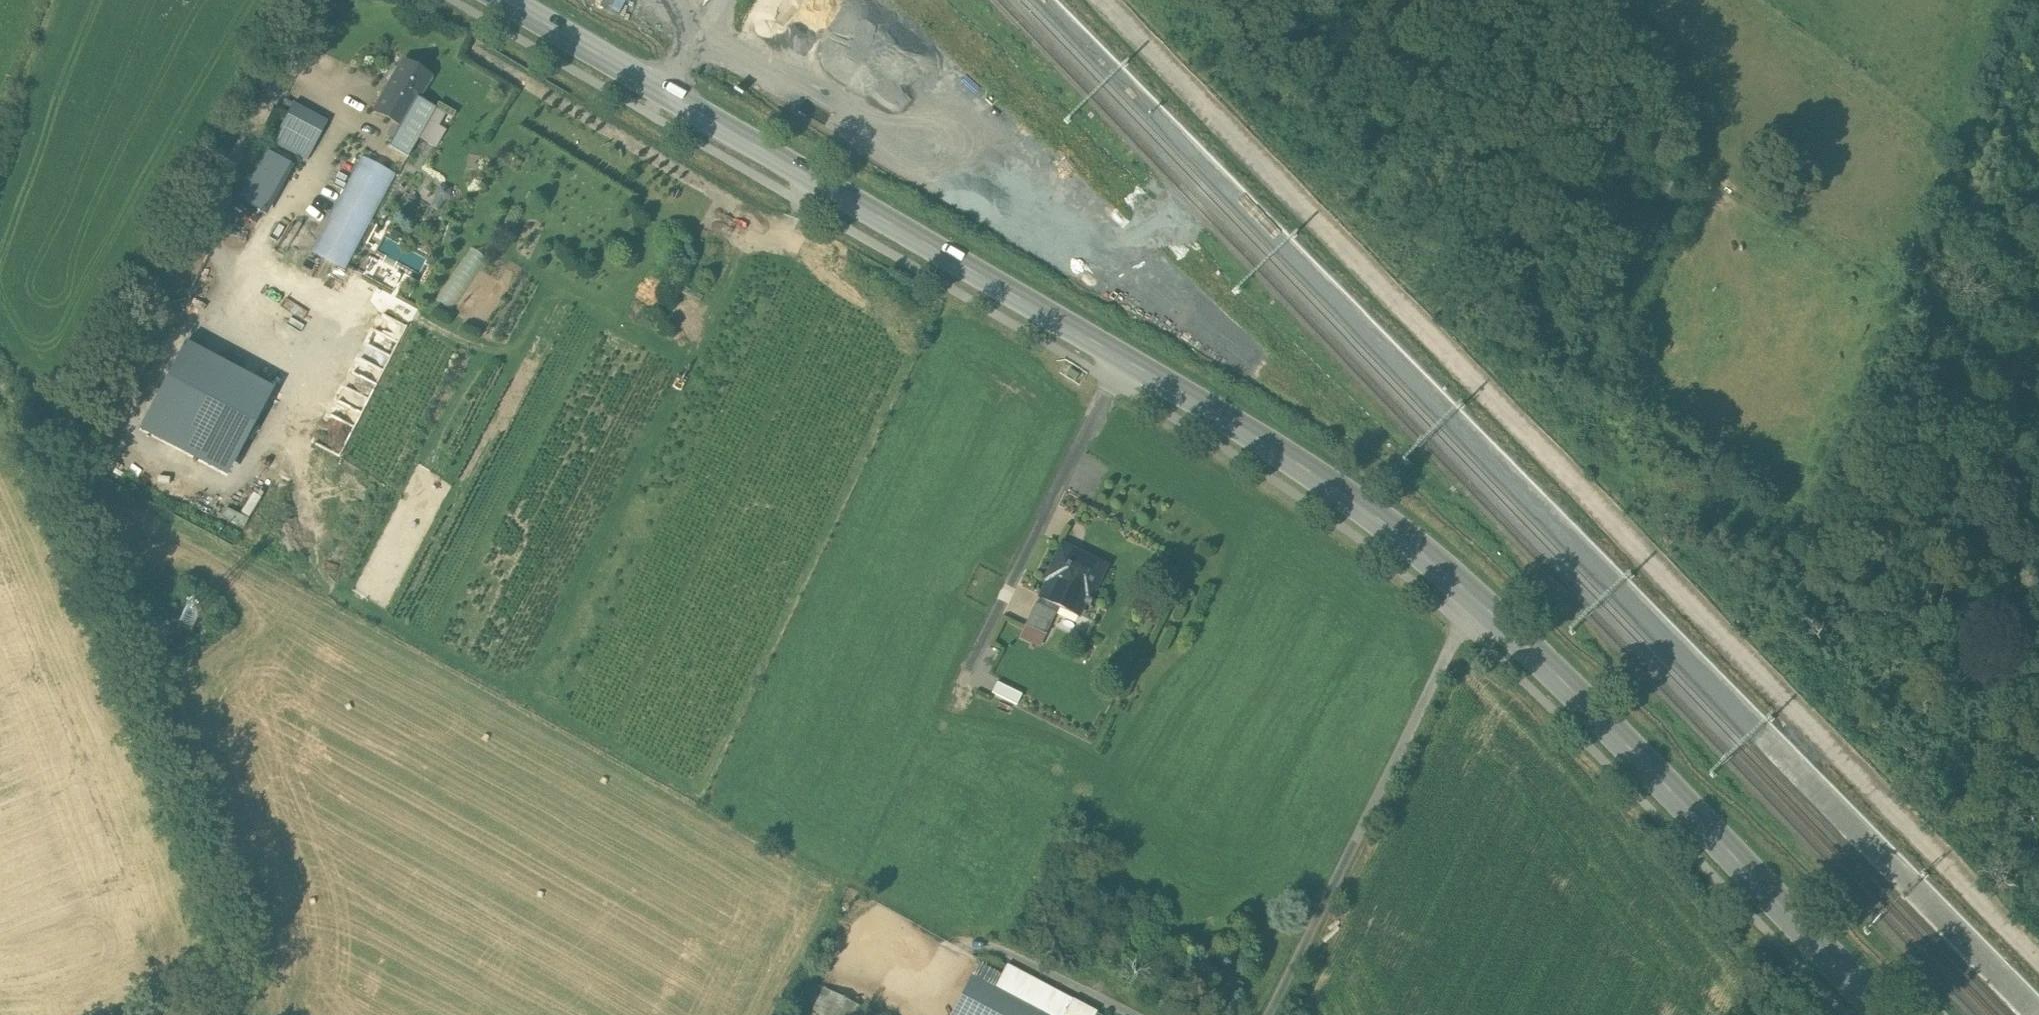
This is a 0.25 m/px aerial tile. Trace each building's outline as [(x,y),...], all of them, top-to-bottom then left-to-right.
[(857,34),(863,40),(873,31),(856,13),(824,43),(834,55),(857,34)] [(404,60),(375,112),(401,126),(390,146),(408,156),(436,107),(419,98),(431,76),(404,60)] [(293,103),(281,126),(316,144),(328,121),(293,103)] [(316,144),(281,126),(273,142),(307,160),(316,144)] [(264,212),(291,165),(266,151),(240,198),(264,212)] [(397,174),(362,156),(310,251),(345,270),(397,174)] [(472,246),(437,297),(453,308),(488,257),(472,246)] [(172,340),(129,431),(221,473),(229,457),(238,461),(272,386),(172,340)] [(1112,558),(1065,537),(1038,596),(1086,617),(1112,558)] [(1057,610),(1036,599),(1026,619),(1048,629),(1057,610)] [(994,680),(990,690),(1017,702),(1022,692),(994,680)] [(973,977),(994,988),(1002,971),(982,960),(973,977)] [(1072,1001),(1005,965),(1002,971),(994,988),(979,1014),(1064,1014),(1072,1001)] [(994,988),(973,977),(953,1014),(979,1014),(994,988)] [(823,985),(808,1014),(856,1014),(861,1004),(823,985)] [(1095,1013),(1072,1001),(1064,1014),(1094,1014),(1095,1013)]
